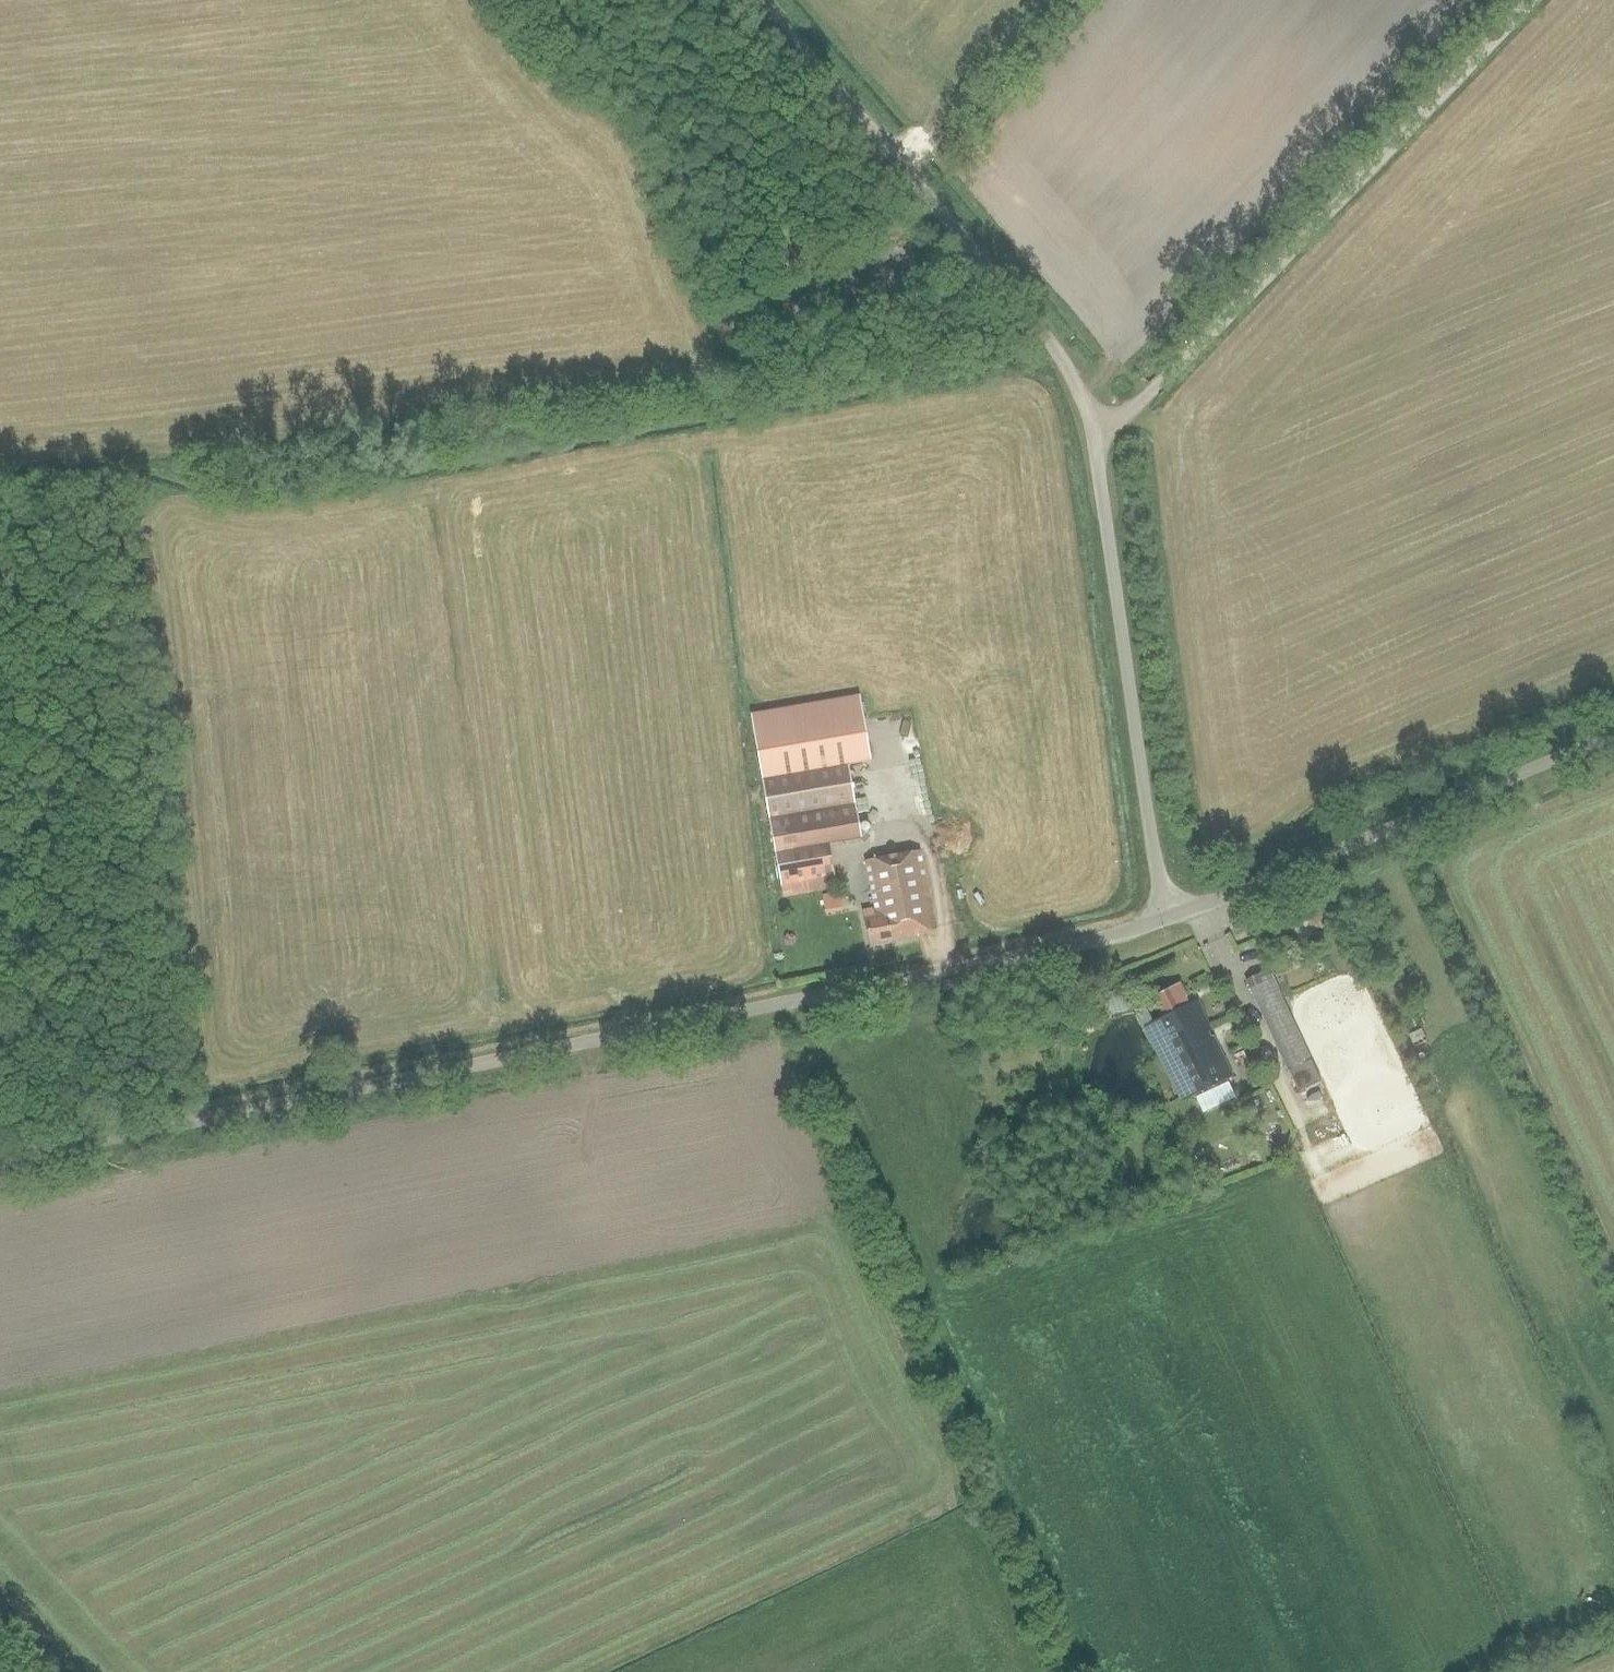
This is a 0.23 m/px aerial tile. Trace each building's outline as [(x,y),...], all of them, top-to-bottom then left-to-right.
[(751,710),(762,775),(868,758),(857,693),(751,710)] [(861,836),(847,766),(761,781),(784,899),(835,889),(826,843),(861,836)] [(865,860),(868,873),(875,910),(864,912),(871,946),(918,936),(917,933),(936,929),(919,849),(865,860)] [(1311,1059),(1272,974),(1250,984),(1290,1069),(1311,1059)] [(1180,982),(1154,995),(1165,1016),(1144,1026),(1181,1101),(1233,1075),(1211,1030),(1212,1030),(1198,999),(1190,1002),(1180,982)] [(1313,1063),(1289,1073),(1297,1091),(1321,1081),(1313,1063)]
